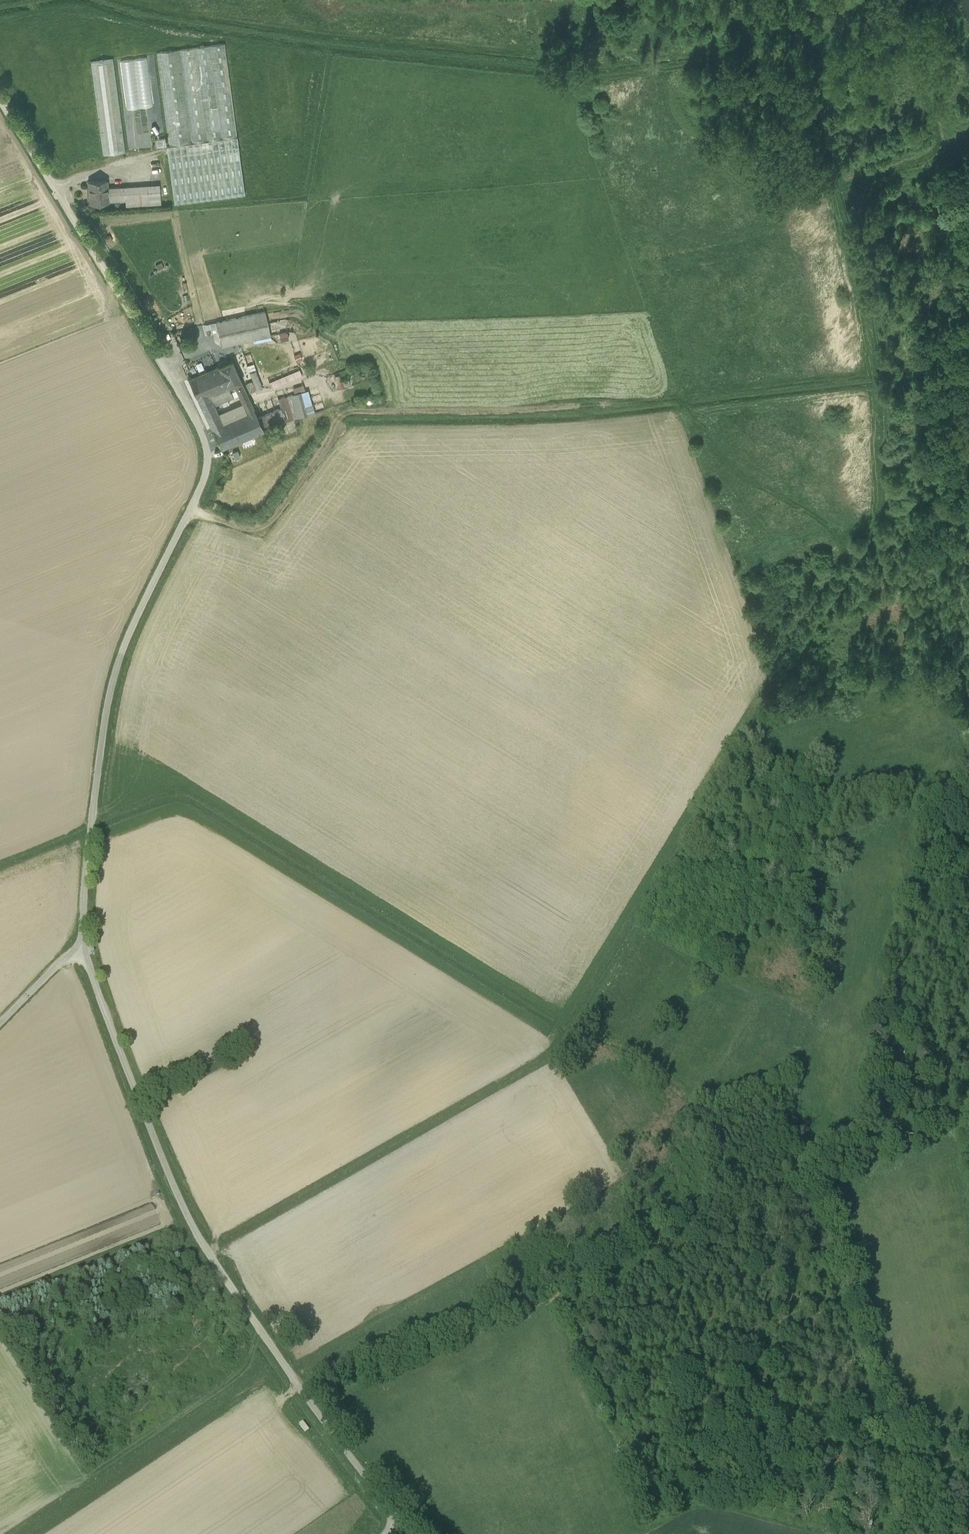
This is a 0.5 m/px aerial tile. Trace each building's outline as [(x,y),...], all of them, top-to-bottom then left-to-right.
[(224,43),(179,49),(192,143),(169,146),(168,146),(167,146),(174,203),(244,194),(224,43)] [(179,49),(156,52),(168,146),(169,146),(192,143),(179,49)] [(126,152),(113,58),(89,61),(102,155),(126,152)] [(124,85),(126,108),(151,105),(149,82),(124,85)] [(165,137),(155,139),(156,148),(166,146),(165,137)] [(106,180),(89,182),(90,195),(88,195),(88,204),(108,202),(108,201),(107,188),(106,180)] [(160,184),(148,185),(149,204),(161,204),(160,184)] [(148,185),(107,188),(108,201),(125,200),(126,206),(149,204),(148,185)] [(266,311),(215,322),(218,335),(221,346),(271,336),(266,311)] [(218,335),(215,322),(205,324),(207,337),(218,335)] [(232,361),(219,367),(229,388),(234,386),(236,390),(239,398),(247,395),(241,381),(232,361)] [(268,378),(273,387),(303,375),(299,365),(268,378)] [(219,367),(189,380),(204,412),(214,407),(214,406),(230,399),(228,394),(236,390),(234,386),(229,388),(219,367)] [(252,382),(246,384),(250,394),(256,391),(252,382)] [(304,384),(292,386),(294,392),(305,390),(304,384)] [(306,391),(288,396),(294,419),(313,414),(306,391)] [(247,395),(239,398),(243,407),(251,403),(247,395)] [(288,396),(278,398),(281,409),(284,421),(294,419),(288,396)] [(243,407),(219,418),(220,420),(222,425),(255,411),(251,403),(243,407)] [(214,407),(204,412),(207,419),(217,414),(214,407)] [(281,409),(258,418),(264,430),(284,422),(284,421),(281,409)] [(222,425),(212,430),(220,449),(264,430),(258,418),(255,411),(222,425)] [(217,414),(207,419),(209,425),(218,421),(215,415),(217,414)] [(218,421),(209,425),(212,430),(222,425),(220,420),(218,421)]
